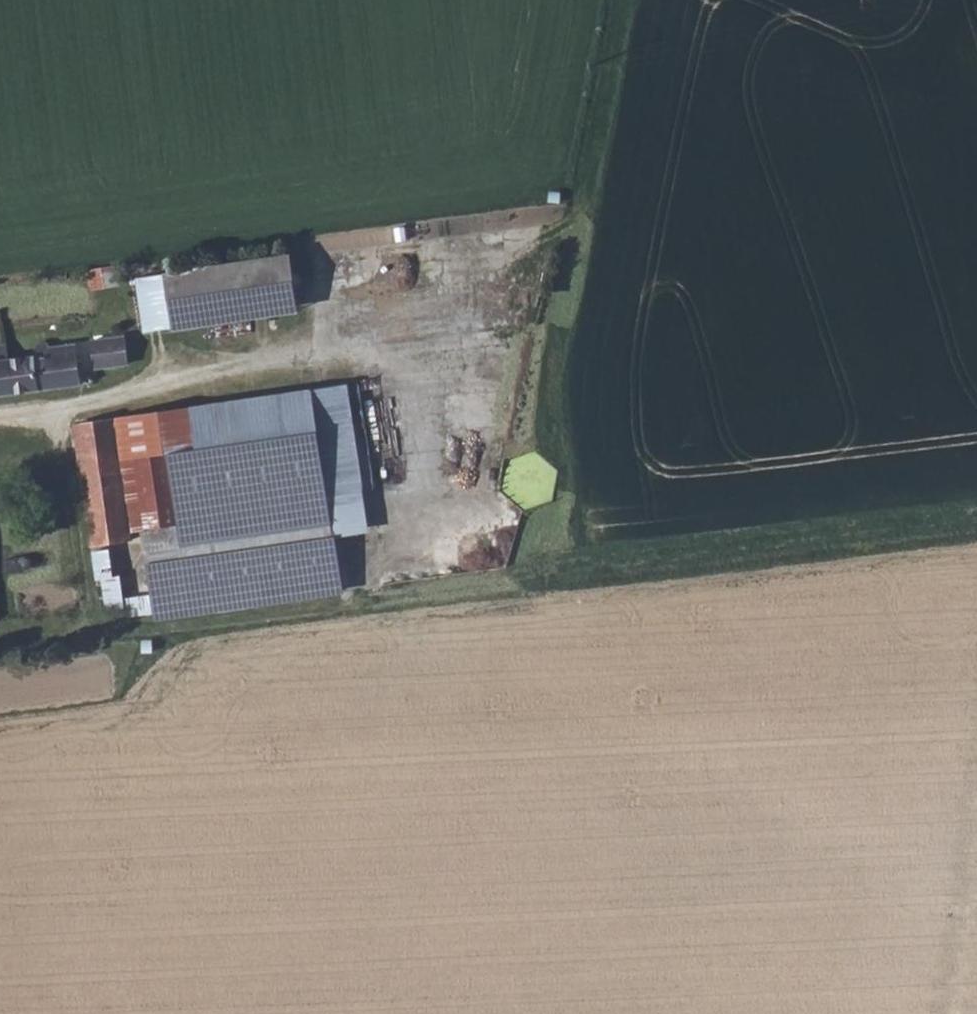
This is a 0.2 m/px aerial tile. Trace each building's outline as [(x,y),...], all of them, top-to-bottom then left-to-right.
[(294,255),(170,270),(176,320),(176,324),(188,323),(301,309),(294,255)] [(176,320),(170,270),(145,274),(151,323),(176,320)] [(88,342),(91,369),(123,367),(121,339),(88,342)] [(12,358),(11,342),(0,343),(0,359),(12,358)] [(73,366),(72,353),(50,356),(48,347),(43,344),(38,346),(33,352),(34,356),(0,360),(0,392),(75,383),(73,366)] [(151,613),(336,588),(330,535),(368,531),(344,384),(70,425),(92,544),(141,538),(151,613)] [(114,573),(98,574),(102,607),(118,605),(114,573)]
